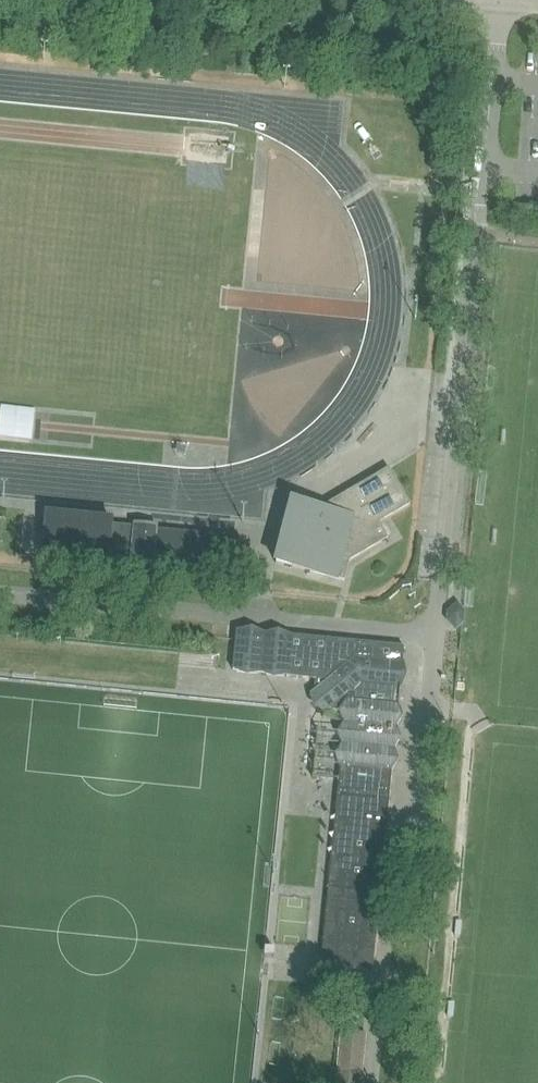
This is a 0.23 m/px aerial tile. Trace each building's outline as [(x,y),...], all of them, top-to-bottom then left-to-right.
[(33,434),(33,408),(0,409),(0,434),(33,434)] [(189,448),(190,432),(174,431),(173,447),(189,448)] [(291,502),(275,564),(344,581),(349,561),(388,539),(379,523),(410,505),(389,468),(319,509),(291,502)] [(46,514),(42,558),(107,564),(108,558),(154,563),(154,562),(210,568),(238,571),(241,538),(190,533),(157,529),(157,527),(133,525),(133,527),(111,525),(111,521),(46,514)] [(451,613),(451,619),(457,626),(462,622),(463,612),(459,607),(451,613)] [(320,966),(372,971),(380,890),(392,771),(392,770),(397,761),(397,760),(393,749),(399,739),(399,738),(395,727),(401,718),(401,717),(398,707),(400,689),(401,686),(405,677),(405,676),(403,665),(403,663),(402,662),(404,647),(290,636),(290,637),(236,632),(232,670),(286,675),(286,677),(315,680),(314,691),(309,695),(324,713),(328,709),(340,710),(345,722),(338,733),(342,744),(336,755),(340,766),(320,966)] [(336,1082),(361,1082),(362,1073),(366,1034),(341,1031),(337,1070),(336,1082)]
